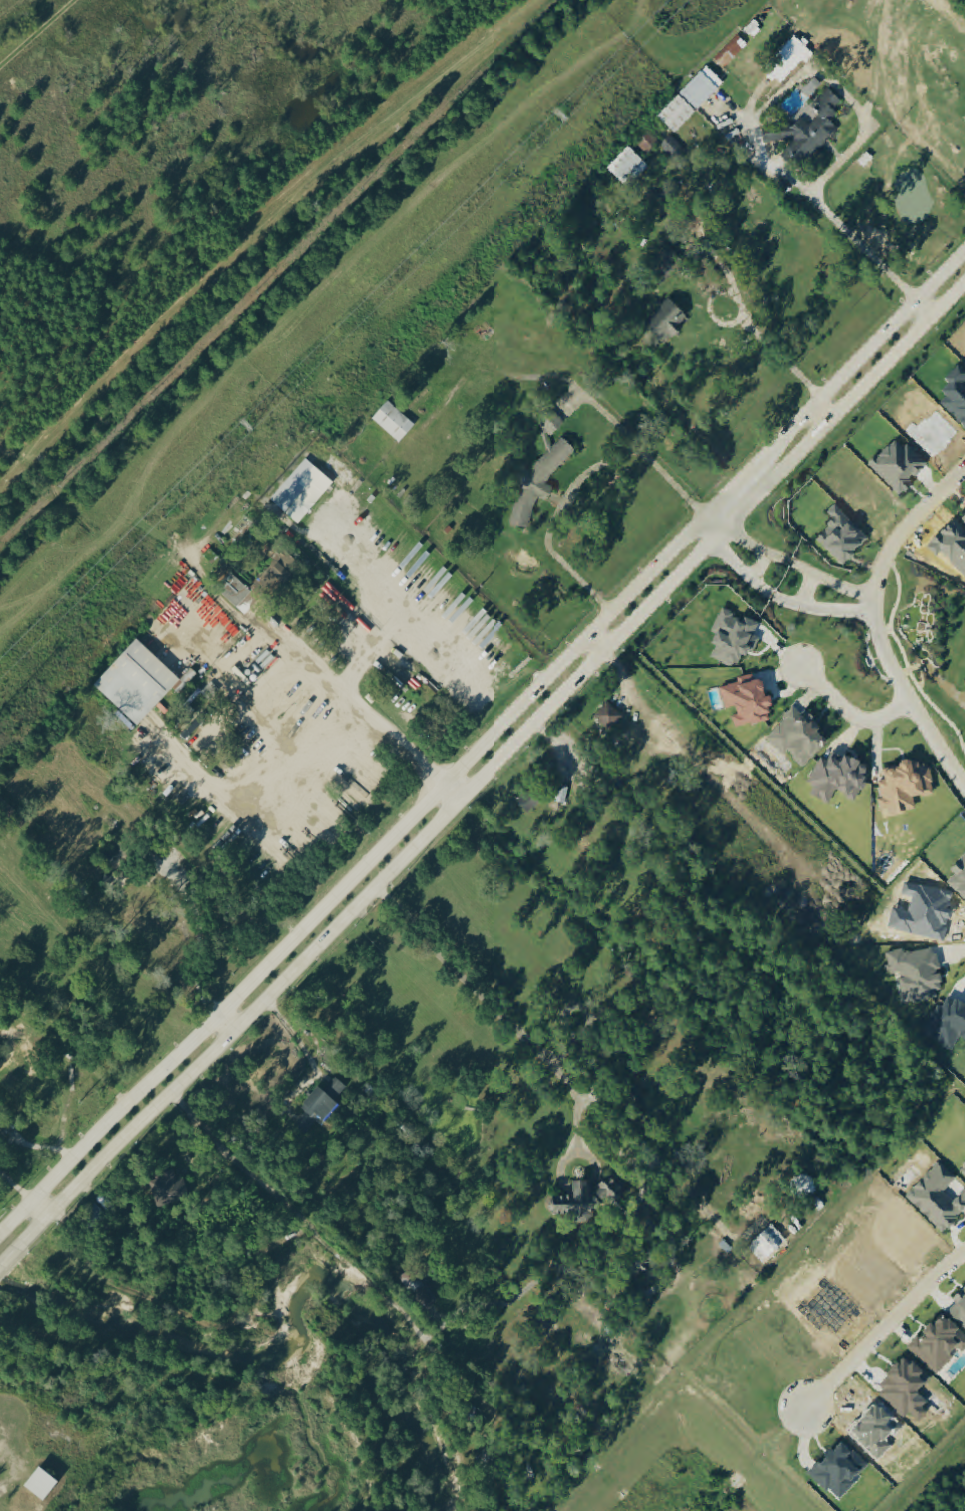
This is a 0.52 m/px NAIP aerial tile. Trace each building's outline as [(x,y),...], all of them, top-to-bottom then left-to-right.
[(725,71),(749,48),(740,38),(716,61),(725,71)] [(806,63),(810,66),(818,57),(798,39),(781,56),(787,62),(773,77),(784,87),(806,63)] [(728,87),(710,69),(659,118),(677,136),(728,87)] [(806,95),(813,101),(825,86),(817,80),(806,95)] [(808,166),(842,132),(833,123),(840,116),(837,112),(845,104),(832,91),(816,107),(824,114),(821,119),(811,129),(804,121),(793,132),(777,123),(764,136),(767,138),(790,151),(790,152),(783,158),(790,165),(796,159),(808,166)] [(662,146),(651,133),(637,146),(649,158),(662,146)] [(661,149),(674,161),(685,150),(671,138),(661,149)] [(608,172),(629,191),(650,167),(630,148),(608,172)] [(693,317),(670,300),(648,328),(672,346),(693,317)] [(400,445),(417,427),(389,401),(372,420),(400,445)] [(516,528),(532,532),(539,501),(550,503),(556,497),(557,492),(552,487),(553,480),(579,452),(569,443),(565,442),(526,483),(516,528)] [(336,483),(308,460),(272,502),(300,526),(336,483)] [(230,536),(239,543),(255,525),(247,518),(230,536)] [(253,592),(271,605),(301,562),(283,550),(253,592)] [(225,598),(241,610),(253,592),(233,577),(229,582),(234,586),(225,598)] [(713,659),(742,672),(753,649),(752,648),(763,626),(747,619),(746,622),(725,612),(715,634),(723,638),(713,659)] [(183,682),(139,640),(95,687),(139,729),(183,682)] [(724,690),(728,711),(742,708),(744,718),(735,719),(738,730),(771,724),(769,716),(779,715),(776,698),(770,699),(767,682),(756,684),(755,677),(740,680),(741,686),(724,690)] [(628,719),(613,704),(597,720),(613,735),(628,719)] [(768,742),(786,758),(789,755),(807,771),(833,743),(824,735),(828,731),(807,713),(803,717),(796,710),(768,742)] [(832,807),(839,794),(860,804),(875,772),(835,754),(831,763),(823,760),(811,787),(817,789),(813,798),(832,807)] [(938,798),(935,779),(923,781),(920,762),(906,765),(906,769),(887,773),(889,784),(882,785),(886,801),(882,802),(884,814),(893,812),(894,818),(917,814),(914,802),(938,798)] [(329,1126),(343,1107),(339,1104),(350,1089),(333,1077),(308,1111),(329,1126)] [(964,1219),(964,1196),(957,1206),(946,1196),(959,1181),(941,1165),(908,1201),(948,1237),(964,1219)] [(160,1210),(191,1202),(184,1175),(153,1183),(160,1210)] [(562,1199),(560,1222),(566,1215),(597,1218),(611,1202),(625,1203),(629,1199),(630,1188),(614,1176),(594,1200),(595,1186),(580,1185),(578,1200),(562,1199)] [(963,1353),(964,1356),(964,1333),(950,1320),(927,1345),(920,1340),(910,1351),(940,1378),(963,1353)] [(812,1476),(840,1503),(872,1471),(847,1446),(825,1469),(823,1466),(812,1476)] [(49,1505),(63,1485),(43,1470),(29,1491),(49,1505)]
